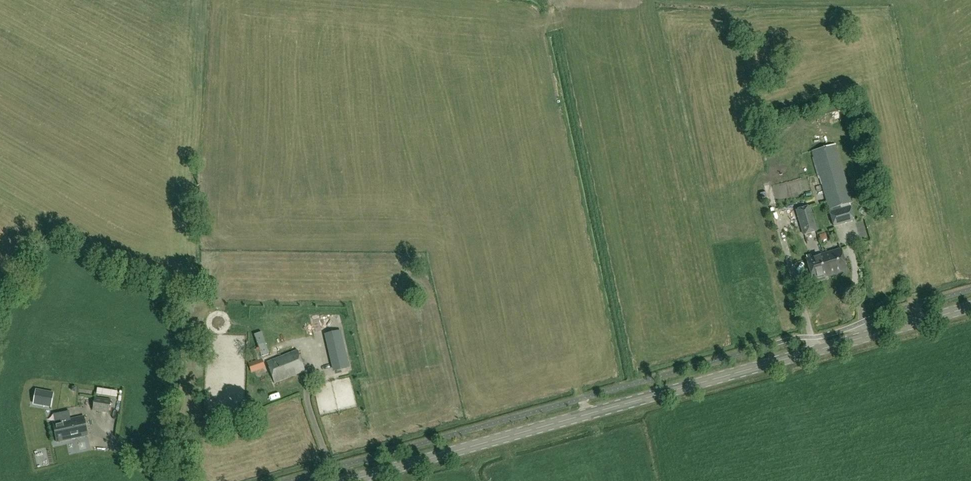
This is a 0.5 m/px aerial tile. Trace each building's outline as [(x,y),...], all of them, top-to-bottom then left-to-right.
[(818,115),(848,108),(847,104),(817,111),(818,115)] [(822,194),(827,210),(832,208),(833,212),(841,209),(840,206),(852,203),(835,144),(812,151),(824,193),(822,194)] [(798,191),(809,189),(807,182),(797,184),(798,191)] [(814,220),(810,206),(795,210),(803,235),(817,230),(816,226),(821,224),(819,218),(814,220)] [(829,225),(852,218),(849,208),(826,214),(829,225)] [(823,255),(829,275),(846,270),(840,250),(823,255)] [(812,280),(829,275),(823,255),(806,259),(812,280)] [(326,334),(335,370),(348,367),(339,331),(326,334)] [(306,362),(313,361),(310,349),(304,351),(306,362)] [(274,383),(305,371),(297,350),(267,362),(274,383)] [(252,372),(264,367),(262,360),(249,365),(252,372)] [(54,393),(36,389),(33,404),(51,408),(54,393)] [(109,413),(111,400),(95,397),(92,411),(109,413)] [(114,414),(123,414),(123,401),(120,401),(119,412),(114,411),(114,414)] [(76,430),(74,418),(70,419),(69,411),(54,414),(56,422),(53,423),(57,442),(62,441),(77,438),(76,431),(76,430)] [(76,431),(77,438),(88,436),(84,416),(74,418),(76,430),(76,431)]
